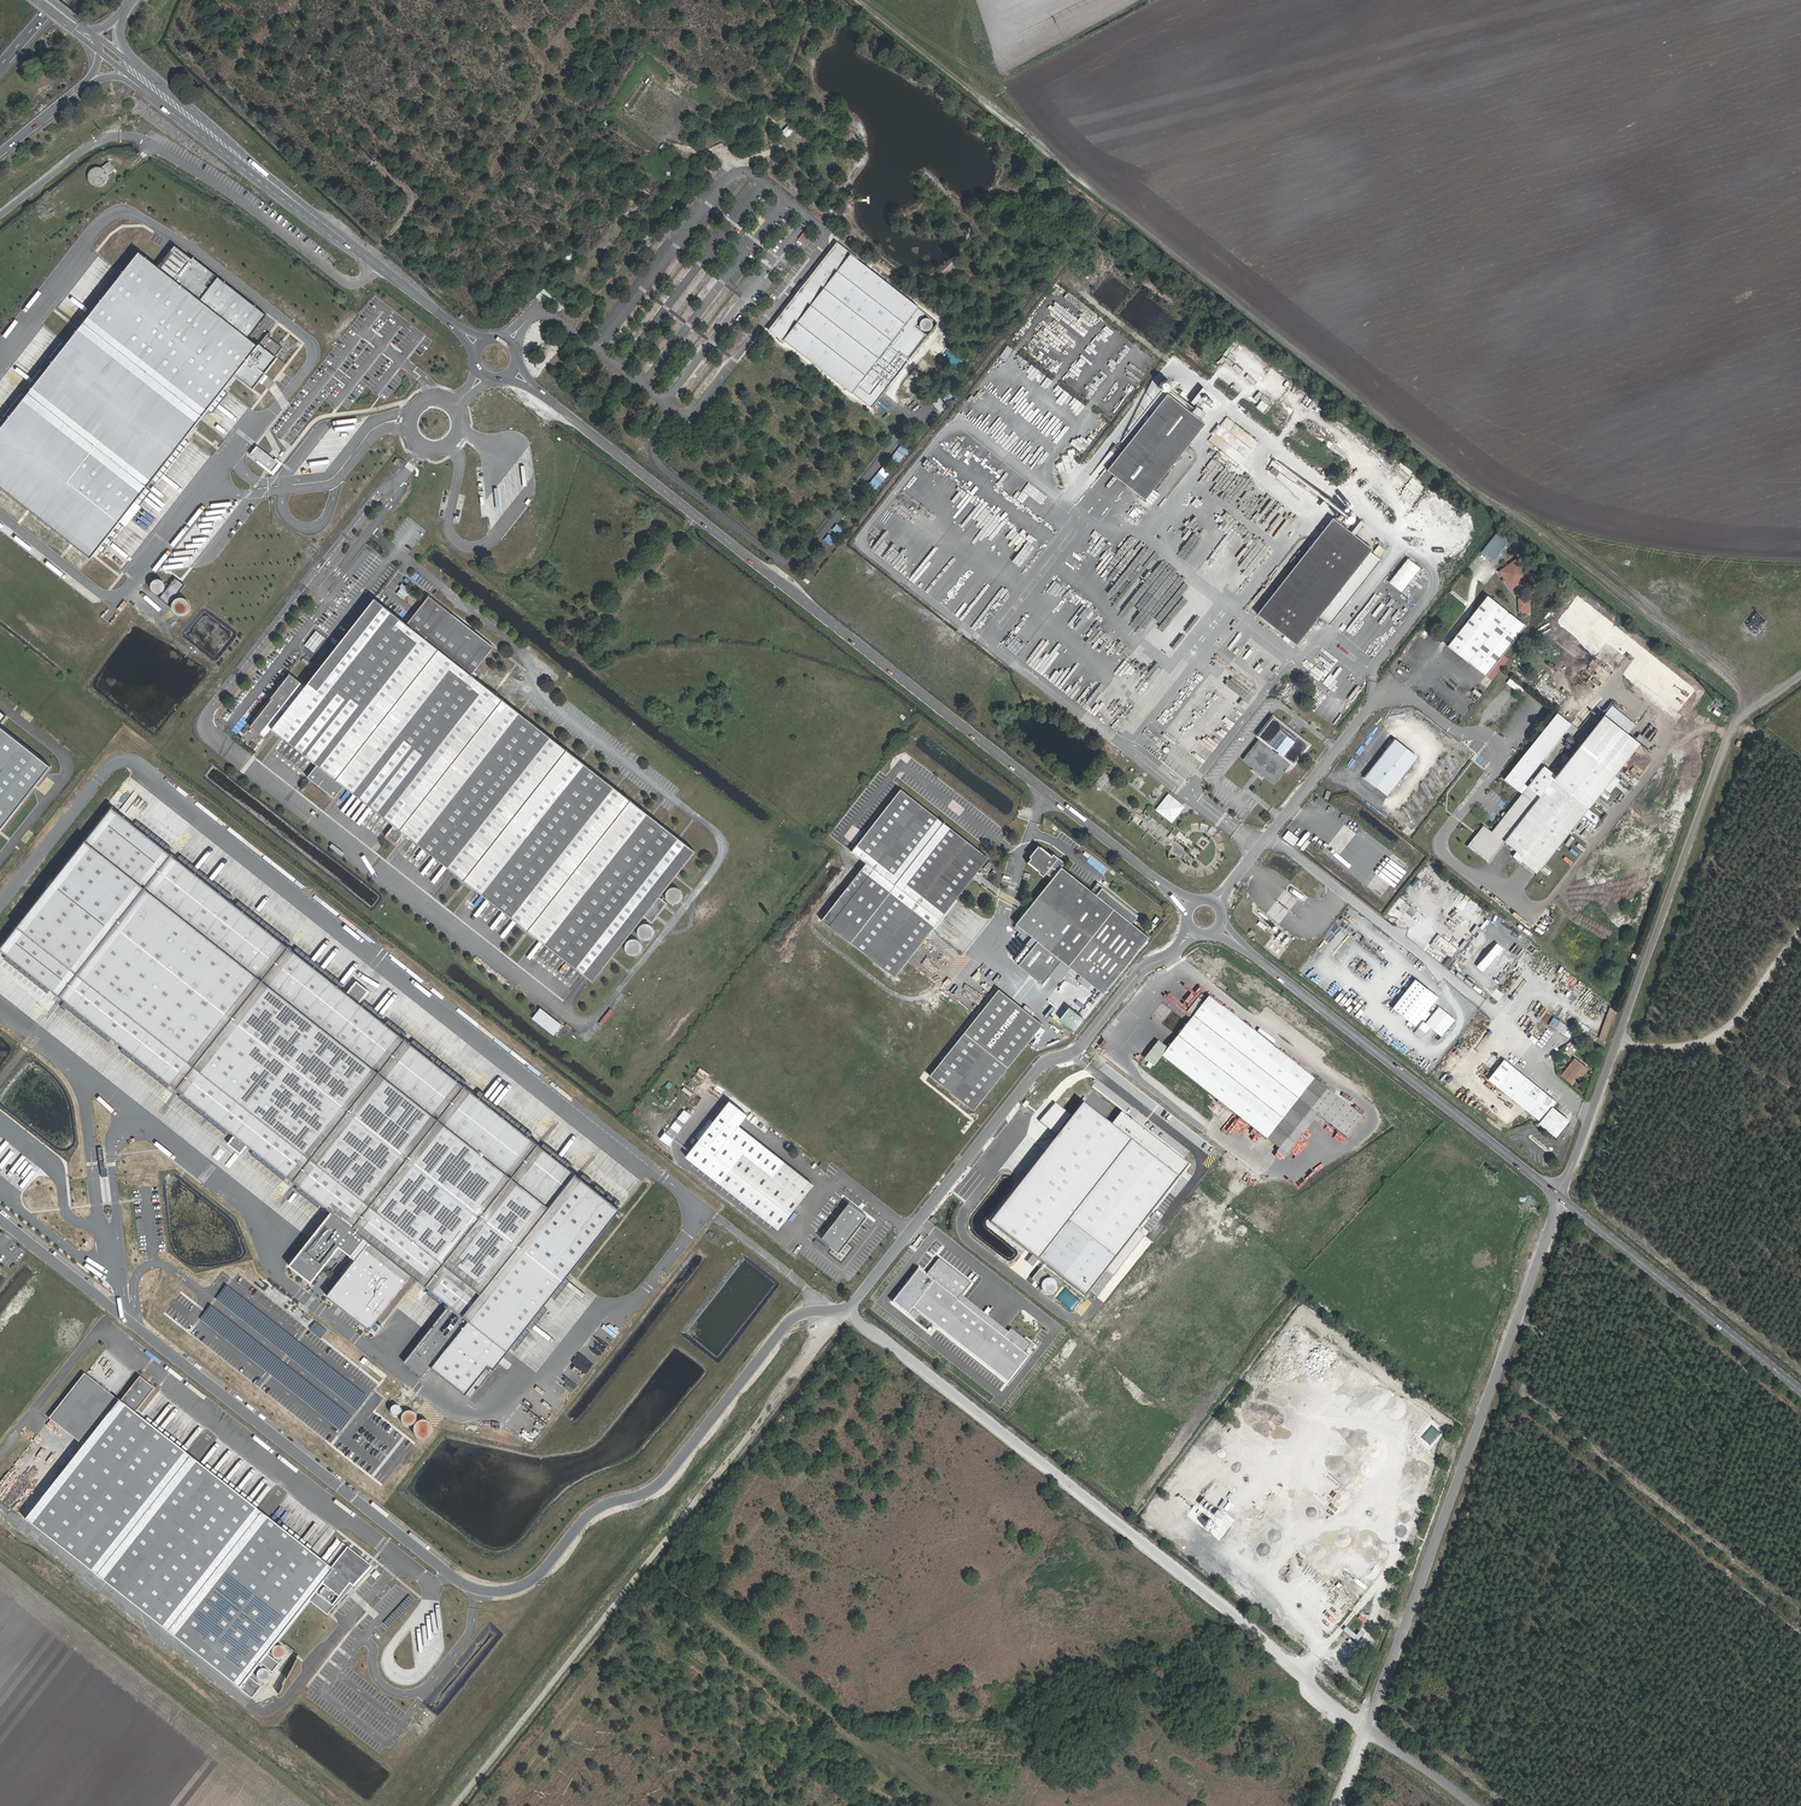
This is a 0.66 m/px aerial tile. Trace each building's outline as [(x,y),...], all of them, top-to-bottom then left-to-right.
[(108,176),(116,170),(109,162),(102,168),(98,167),(95,168),(91,170),(88,174),(89,181),(92,185),(95,187),(98,187),(102,187),(106,184),(108,180),(108,176)] [(804,231),(800,240),(805,242),(809,233),(804,231)] [(775,327),(876,406),(944,321),(842,242),(775,327)] [(0,441),(0,480),(99,559),(244,377),(262,391),(287,360),(285,358),(292,349),(276,337),(268,348),(257,340),(276,316),(228,278),(210,302),(207,300),(226,277),(203,259),(202,260),(186,247),(169,269),(150,254),(0,441)] [(926,369),(929,363),(921,360),(919,366),(926,369)] [(915,368),(911,374),(918,379),(922,374),(915,368)] [(904,383),(911,388),(914,382),(907,378),(904,383)] [(933,401),(941,412),(948,407),(940,396),(933,401)] [(1109,473),(1142,500),(1203,424),(1169,396),(1109,473)] [(1262,400),(1257,407),(1264,412),(1269,405),(1262,400)] [(1142,500),(1147,503),(1206,426),(1203,424),(1142,500)] [(279,462),(258,444),(251,453),(272,470),(279,462)] [(902,444),(891,459),(898,464),(909,449),(902,444)] [(884,466),(870,483),(877,489),(891,471),(884,466)] [(1259,616),(1299,647),(1321,618),(1372,553),(1374,550),(1334,519),(1259,616)] [(834,529),(841,534),(844,528),(837,524),(834,529)] [(1495,563),(1513,540),(1501,531),(1483,554),(1495,563)] [(826,540),(832,543),(835,538),(829,534),(826,540)] [(1332,627),(1383,561),(1372,553),(1321,618),(1332,627)] [(1409,557),(1390,582),(1403,592),(1421,567),(1409,557)] [(1531,576),(1518,558),(1500,571),(1513,589),(1531,576)] [(162,594),(164,595),(167,595),(169,594),(171,593),(172,591),(173,589),(173,586),(172,584),(170,582),(168,581),(166,581),(163,581),(161,582),(160,584),(159,586),(158,588),(159,591),(160,593),(162,594)] [(180,583),(163,603),(173,612),(191,592),(180,583)] [(645,918),(650,920),(651,923),(653,924),(669,905),(660,898),(697,852),(472,676),(495,648),(430,596),(408,624),(376,600),(307,687),(291,674),(271,698),(273,700),(251,727),(266,740),(273,731),(319,766),(308,778),(335,799),(345,787),(395,826),(386,837),(399,846),(407,835),(594,983),(645,918)] [(1527,625),(1488,596),(1449,646),(1494,680),(1511,658),(1505,654),(1527,625)] [(1532,609),(1531,598),(1519,598),(1521,609),(1532,609)] [(180,610),(181,612),(183,615),(185,616),(188,617),(191,616),(194,615),(196,613),(197,610),(197,607),(197,604),(195,602),(193,600),(190,599),(187,599),(185,600),(182,602),(181,604),(180,607),(180,610)] [(315,651),(325,636),(316,630),(306,645),(315,651)] [(221,721),(226,724),(239,706),(234,703),(221,721)] [(1559,774),(1547,765),(1530,786),(1543,795),(1537,802),(1525,793),(1494,831),(1520,850),(1516,856),(1524,863),(1526,861),(1529,857),(1544,868),(1642,742),(1606,714),(1559,774)] [(0,726),(0,833),(52,767),(0,726)] [(1421,758),(1397,739),(1390,749),(1414,767),(1421,758)] [(1267,776),(1277,784),(1291,766),(1261,744),(1248,761),(1258,768),(1256,772),(1265,778),(1267,776)] [(1414,767),(1390,749),(1367,779),(1390,796),(1414,767)] [(1532,750),(1509,781),(1521,790),(1545,760),(1532,750)] [(1101,788),(1112,780),(1107,773),(1096,781),(1101,788)] [(821,921),(895,978),(989,859),(900,790),(851,852),(866,864),(821,921)] [(1175,822),(1185,809),(1172,799),(1163,812),(1175,822)] [(1018,966),(1042,985),(1049,976),(1058,983),(1071,968),(1081,976),(1077,981),(1088,989),(1092,984),(1104,994),(1149,938),(1132,925),(1139,916),(1098,883),(1091,892),(1060,868),(1064,863),(1053,855),(1051,857),(1038,847),(1030,858),(1032,859),(1028,863),(1040,872),(1038,873),(1043,877),(1046,873),(1053,878),(1013,928),(1021,934),(1018,938),(1032,949),(1018,966)] [(348,994),(173,855),(61,998),(236,1136),(229,1145),(242,1155),(248,1146),(332,1212),(290,1265),(313,1283),(341,1247),(353,1256),(367,1239),(371,1242),(327,1297),(371,1331),(414,1278),(450,1306),(404,1363),(424,1378),(433,1367),(467,1394),(489,1366),(495,1371),(622,1210),(361,1004),(371,992),(358,982),(348,994)] [(1526,861),(1540,874),(1544,868),(1529,857),(1526,861)] [(684,899),(684,898),(684,897),(684,896),(684,895),(684,894),(684,893),(683,892),(683,891),(682,890),(681,889),(680,888),(679,888),(678,888),(677,887),(676,887),(675,887),(674,887),(673,888),(672,888),(671,888),(670,889),(670,890),(669,891),(668,892),(668,893),(667,894),(667,895),(667,896),(667,897),(667,898),(668,899),(668,900),(669,901),(670,902),(671,903),(672,903),(673,904),(674,904),(675,904),(676,904),(677,904),(678,904),(679,903),(680,903),(681,902),(682,902),(683,901),(683,900),(684,899)] [(655,933),(656,932),(655,931),(655,930),(655,929),(654,928),(654,927),(653,926),(652,925),(651,925),(650,924),(649,924),(648,923),(647,923),(646,923),(645,923),(644,924),(643,924),(642,925),(641,925),(640,926),(640,927),(639,928),(639,929),(638,930),(638,931),(638,932),(638,933),(638,934),(639,935),(639,936),(640,937),(640,938),(641,939),(642,939),(643,940),(644,940),(645,941),(646,941),(647,941),(648,941),(649,940),(650,940),(651,939),(652,939),(653,938),(654,937),(654,936),(655,935),(655,934),(655,933)] [(643,949),(643,948),(643,946),(642,945),(642,944),(642,943),(641,942),(640,941),(639,941),(639,940),(638,940),(637,939),(635,939),(634,939),(633,939),(632,939),(631,939),(630,940),(629,940),(628,941),(627,941),(627,942),(626,943),(626,944),(625,945),(625,946),(625,948),(625,949),(625,950),(626,951),(626,952),(627,953),(627,954),(628,954),(629,955),(630,955),(631,956),(632,956),(633,956),(634,956),(635,956),(637,956),(638,955),(639,955),(639,954),(640,954),(641,953),(642,952),(642,951),(642,950),(643,949)] [(999,991),(930,1077),(974,1111),(1042,1026),(999,991)] [(1301,1106),(1317,1085),(1211,1001),(1207,1006),(1201,1001),(1190,1015),(1195,1019),(1170,1052),(1161,1045),(1150,1059),(1159,1065),(1163,1060),(1271,1144),(1301,1106)] [(1435,1003),(1422,1019),(1438,1033),(1452,1016),(1435,1003)] [(555,1035),(563,1024),(541,1007),(533,1018),(555,1035)] [(1610,1007),(1600,1038),(1607,1041),(1617,1010),(1610,1007)] [(1060,1020),(1075,1031),(1084,1020),(1069,1008),(1060,1020)] [(1581,1061),(1573,1054),(1559,1072),(1568,1079),(1575,1070),(1581,1061)] [(1552,1098),(1500,1056),(1484,1076),(1551,1131),(1562,1118),(1547,1105),(1552,1098)] [(1579,1072),(1585,1064),(1581,1061),(1575,1070),(1579,1072)] [(1349,1142),(1365,1122),(1317,1085),(1301,1106),(1320,1120),(1349,1142)] [(642,1100),(648,1105),(654,1096),(648,1092),(642,1100)] [(1101,1127),(1109,1118),(1089,1103),(1082,1112),(1093,1120),(1101,1127)] [(1271,1144),(1290,1160),(1320,1120),(1301,1106),(1271,1144)] [(1091,1122),(1093,1120),(1082,1112),(1081,1114),(1091,1122)] [(783,1184),(754,1162),(730,1191),(789,1239),(825,1194),(794,1169),(783,1184)] [(916,1317),(916,1316),(1012,1381),(1029,1355),(1025,1352),(1029,1347),(1032,1349),(1036,1344),(1011,1328),(1010,1329),(962,1296),(973,1280),(939,1257),(929,1273),(919,1266),(895,1302),(916,1317)] [(357,1412),(368,1398),(228,1286),(216,1300),(357,1412)] [(341,1432),(353,1418),(212,1306),(201,1321),(341,1432)] [(316,1321),(310,1328),(322,1337),(328,1329),(316,1321)] [(121,1405),(86,1377),(52,1419),(87,1447),(28,1520),(252,1699),(262,1687),(250,1678),(261,1664),(273,1674),(280,1665),(268,1655),(317,1595),(333,1608),(351,1584),(354,1587),(373,1567),(343,1543),(327,1564),(309,1550),(313,1546),(279,1519),(275,1524),(245,1499),(248,1495),(214,1469),(211,1473),(184,1452),(187,1448),(149,1419),(146,1423),(134,1414),(154,1389),(141,1380),(121,1405)] [(404,1415),(403,1417),(402,1419),(402,1422),(403,1424),(405,1426),(407,1428),(409,1428),(412,1428),(415,1427),(416,1425),(418,1423),(418,1420),(417,1417),(416,1415),(414,1413),(411,1413),(409,1412),(406,1413),(404,1415)] [(417,1426),(415,1429),(415,1432),(415,1435),(416,1438),(419,1440),(422,1441),(425,1442),(428,1441),(431,1440),(433,1437),(434,1434),(434,1431),(433,1427),(431,1425),(428,1423),(425,1422),(422,1423),(419,1424),(417,1426)] [(1368,1636),(1365,1640),(1354,1632),(1351,1636),(1365,1648),(1372,1640),(1368,1636)] [(280,1660),(282,1660),(284,1659),(285,1657),(286,1656),(287,1653),(286,1651),(285,1650),(284,1648),(282,1647),(280,1647),(278,1648),(276,1649),(275,1651),(274,1653),(274,1655),(275,1656),(276,1658),(278,1659),(280,1660)] [(259,1681),(260,1683),(262,1684),(265,1684),(267,1683),(269,1682),(270,1681),(271,1678),(271,1676),(270,1674),(269,1672),(267,1671),(265,1670),(263,1670),(261,1671),(259,1673),(258,1675),(258,1677),(258,1679),(259,1681)]
